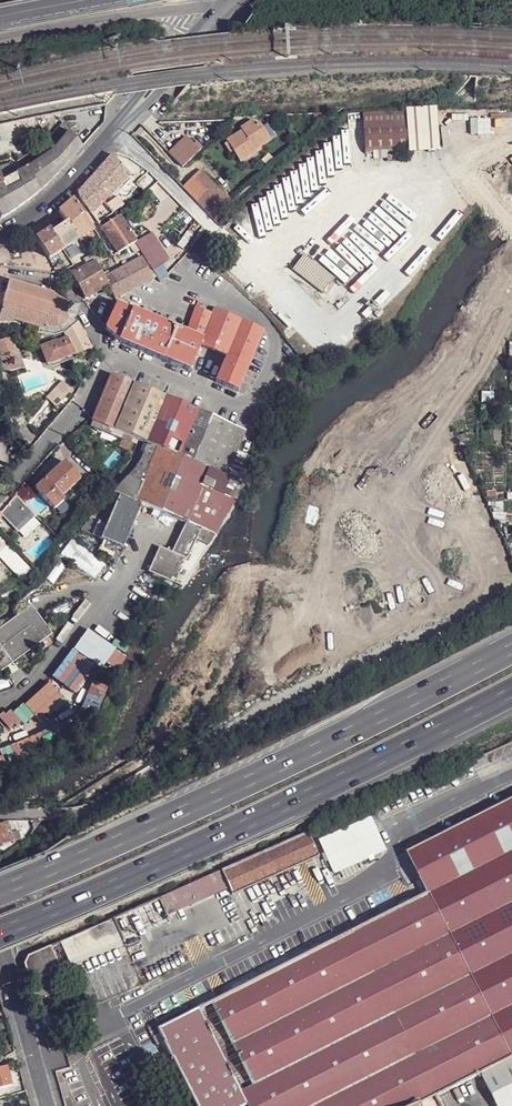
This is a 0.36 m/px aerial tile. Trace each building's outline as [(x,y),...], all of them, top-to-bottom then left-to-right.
[(408,150),(408,154),(436,153),(436,107),(407,109),(408,150)] [(407,109),(363,111),(365,152),(408,150),(407,109)] [(232,152),(239,163),(256,153),(254,150),(269,141),(257,121),(254,124),(251,119),(238,128),(239,130),(224,139),(226,142),(232,152)] [(71,133),(63,123),(51,136),(59,146),(71,133)] [(71,133),(59,146),(55,151),(53,148),(48,151),(50,155),(28,169),(16,176),(10,162),(0,166),(0,217),(1,219),(14,211),(22,205),(34,196),(46,184),(51,180),(61,170),(81,148),(71,133)] [(198,152),(183,136),(167,153),(166,154),(180,168),(198,152)] [(226,142),(224,144),(230,153),(232,152),(226,142)] [(78,193),(92,214),(112,195),(130,176),(112,156),(106,162),(104,165),(87,183),(83,188),(78,193)] [(231,203),(200,171),(192,179),(183,188),(213,219),(231,203)] [(94,230),(74,198),(60,210),(67,223),(78,240),(94,230)] [(121,208),(116,202),(111,206),(115,212),(121,208)] [(135,243),(119,217),(101,228),(117,253),(118,254),(129,247),(134,243),(135,243)] [(78,240),(67,223),(50,231),(63,250),(78,240)] [(133,234),(153,269),(168,260),(148,226),(133,234)] [(50,231),(35,238),(48,259),(63,250),(50,231)] [(134,243),(129,247),(133,254),(139,250),(134,243)] [(294,270),(325,293),(322,296),(336,306),(348,289),(335,279),(305,256),(294,270)] [(82,262),(85,267),(94,263),(90,257),(82,262)] [(150,272),(142,257),(103,278),(108,285),(114,298),(153,277),(150,272)] [(85,298),(108,285),(103,278),(95,262),(94,263),(85,267),(77,271),(70,274),(85,298)] [(165,277),(158,267),(152,271),(155,275),(156,277),(159,282),(165,278),(165,277)] [(9,282),(0,315),(0,323),(12,323),(12,321),(38,329),(44,330),(44,327),(45,325),(56,330),(57,329),(63,324),(67,318),(68,317),(75,318),(76,315),(78,309),(70,308),(71,305),(60,300),(54,295),(9,282)] [(117,304),(105,328),(119,340),(120,341),(164,360),(190,371),(196,357),(200,349),(202,345),(226,356),(215,381),(238,391),(249,366),(263,331),(266,324),(251,317),(248,324),(241,321),(213,309),(211,315),(196,308),(185,333),(177,330),(134,311),(117,304)] [(75,318),(68,317),(67,318),(63,324),(57,329),(56,330),(45,325),(44,327),(46,328),(45,331),(55,333),(62,329),(66,328),(75,318)] [(65,334),(78,323),(75,318),(66,328),(62,329),(65,334)] [(75,355),(91,348),(78,323),(65,334),(75,355)] [(75,355),(65,334),(40,346),(46,365),(75,355)] [(0,340),(0,356),(17,351),(12,337),(0,340)] [(112,374),(92,420),(115,430),(131,437),(133,438),(139,440),(141,441),(146,443),(148,444),(161,450),(226,477),(226,476),(246,430),(228,423),(227,423),(197,410),(181,403),(166,397),(150,390),(134,383),(112,374)] [(115,430),(92,420),(90,425),(122,439),(119,446),(128,450),(131,443),(133,438),(131,437),(115,430)] [(79,520),(75,525),(83,531),(96,513),(111,495),(113,492),(125,481),(134,472),(140,462),(142,459),(148,444),(146,443),(141,441),(139,440),(132,456),(126,467),(117,477),(106,486),(103,491),(92,504),(79,520)] [(237,481),(226,476),(226,477),(161,450),(148,444),(142,459),(140,462),(134,472),(125,481),(113,492),(141,505),(186,523),(191,512),(205,518),(213,522),(225,501),(237,481)] [(80,479),(65,462),(35,489),(52,506),(62,497),(80,479)] [(246,485),(237,481),(225,501),(233,506),(239,496),(246,485)] [(141,505),(113,492),(112,495),(140,506),(141,505)] [(18,531),(35,515),(16,494),(0,513),(4,517),(18,531)] [(83,531),(92,534),(98,520),(101,522),(112,495),(111,495),(96,513),(83,531)] [(140,506),(112,495),(101,522),(98,520),(92,534),(123,547),(140,506)] [(233,506),(225,501),(213,522),(207,532),(214,535),(233,506)] [(205,518),(191,512),(186,523),(200,529),(205,518)] [(213,522),(205,518),(200,529),(207,532),(213,522)] [(173,553),(186,560),(199,531),(185,526),(173,553)] [(186,560),(195,564),(213,537),(199,531),(186,560)] [(159,547),(148,572),(181,587),(195,564),(186,560),(173,553),(159,547)] [(0,629),(0,669),(50,633),(30,607),(0,629)] [(88,631),(74,651),(102,668),(109,673),(123,654),(115,649),(88,631)] [(57,681),(73,694),(92,667),(77,655),(57,681)] [(108,680),(94,675),(76,715),(8,748),(15,764),(91,728),(108,680)] [(49,683),(24,706),(38,721),(63,697),(49,683)] [(407,854),(423,885),(428,895),(430,893),(511,1055),(511,800),(407,854)] [(369,816),(318,838),(333,871),(385,849),(369,816)] [(16,822),(9,825),(11,833),(19,831),(16,822)] [(14,840),(11,833),(9,825),(9,823),(0,826),(0,845),(14,840)] [(70,838),(82,830),(76,823),(65,831),(70,838)] [(19,831),(11,833),(14,840),(21,838),(19,831)] [(320,857),(309,832),(222,870),(230,887),(234,896),(320,857)] [(414,890),(423,885),(407,854),(398,858),(414,890)] [(230,887),(222,870),(161,897),(169,914),(230,887)] [(195,1001),(199,1010),(354,932),(428,895),(423,885),(414,890),(304,946),(294,951),(196,1000),(195,1001)] [(438,1096),(482,1075),(511,1059),(511,1055),(430,893),(428,895),(354,932),(438,1096)] [(161,897),(115,918),(124,937),(126,943),(172,922),(169,914),(161,897)] [(124,937),(115,918),(63,941),(65,945),(71,960),(124,937)] [(438,1096),(354,932),(199,1010),(190,1014),(159,1030),(161,1034),(197,1105),(442,1105),(438,1096)] [(192,991),(196,1000),(294,951),(304,946),(300,936),(192,991)] [(63,941),(52,946),(54,950),(65,945),(63,941)] [(31,983),(51,974),(62,970),(54,950),(52,946),(32,955),(29,956),(26,963),(31,983)] [(51,974),(31,983),(36,1001),(42,999),(59,991),(51,974)] [(42,999),(36,1001),(43,1028),(49,1025),(42,999)] [(161,1034),(159,1030),(190,1014),(186,1006),(146,1026),(153,1038),(161,1034)] [(482,1075),(497,1105),(511,1105),(511,1059),(482,1075)] [(11,1086),(6,1068),(0,1069),(0,1089),(11,1086)]
